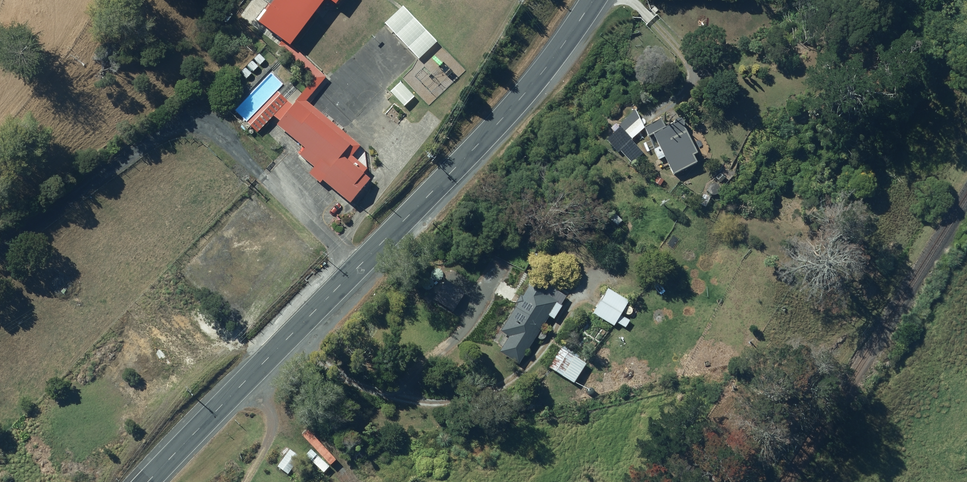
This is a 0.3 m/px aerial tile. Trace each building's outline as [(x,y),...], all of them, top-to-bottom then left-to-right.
[(256,26),(290,52),(330,0),(276,0),(256,26)] [(415,22),(421,17),(412,7),(405,13),(402,10),(384,25),(416,60),(437,40),(431,34),(434,31),(425,22),(420,26),(415,22)] [(297,104),(275,131),(304,155),(296,164),(310,175),(304,182),(349,218),(373,188),(343,163),(354,149),(297,104)] [(677,116),(641,130),(662,182),(696,169),(692,159),(694,158),(677,116)] [(642,156),(622,130),(607,141),(617,154),(620,151),(631,165),(642,156)] [(540,286),(530,304),(537,309),(520,334),(524,336),(511,357),(522,365),(538,340),(542,342),(551,328),(544,323),(548,318),(552,320),(564,301),(540,286)] [(635,308),(605,289),(589,314),(612,328),(616,323),(623,327),(635,308)] [(585,361),(560,348),(550,368),(575,381),(585,361)] [(300,458),(288,450),(275,467),(287,475),(300,458)]
